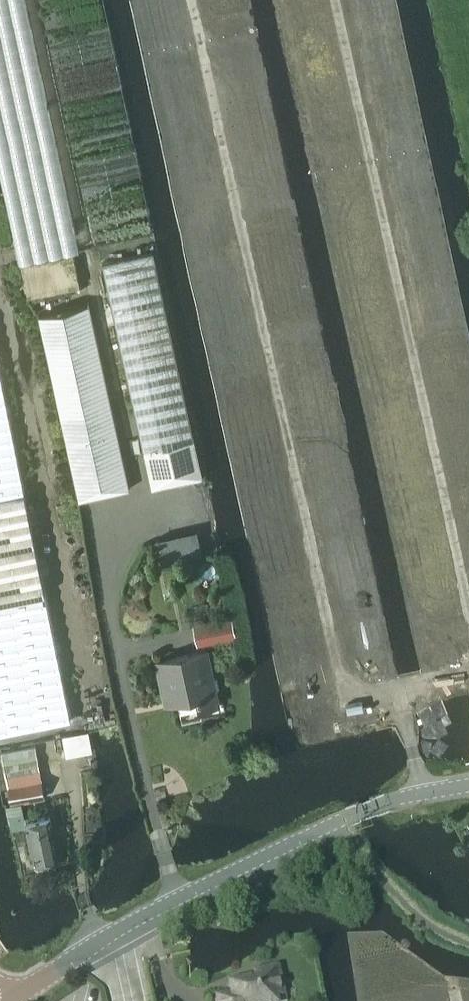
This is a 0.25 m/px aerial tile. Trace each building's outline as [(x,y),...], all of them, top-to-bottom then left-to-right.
[(152,251),(102,262),(152,489),(202,478),(152,251)] [(21,265),(28,296),(80,285),(73,253),(21,265)] [(38,316),(65,439),(78,499),(128,488),(88,304),(38,316)] [(72,724),(0,376),(0,740),(72,724)] [(230,616),(192,625),(196,644),(234,636),(230,616)] [(198,653),(157,661),(165,703),(198,697),(200,707),(218,704),(212,675),(207,651),(198,653)] [(0,751),(8,786),(41,779),(33,745),(0,751)] [(41,779),(8,786),(11,802),(6,803),(12,828),(28,825),(34,862),(58,856),(55,845),(49,814),(30,818),(29,814),(20,816),(17,802),(44,797),(41,779)] [(217,997),(218,1000),(277,1000),(276,997),(284,996),(278,968),(256,972),(257,980),(251,982),(232,986),(234,994),(217,997)]
